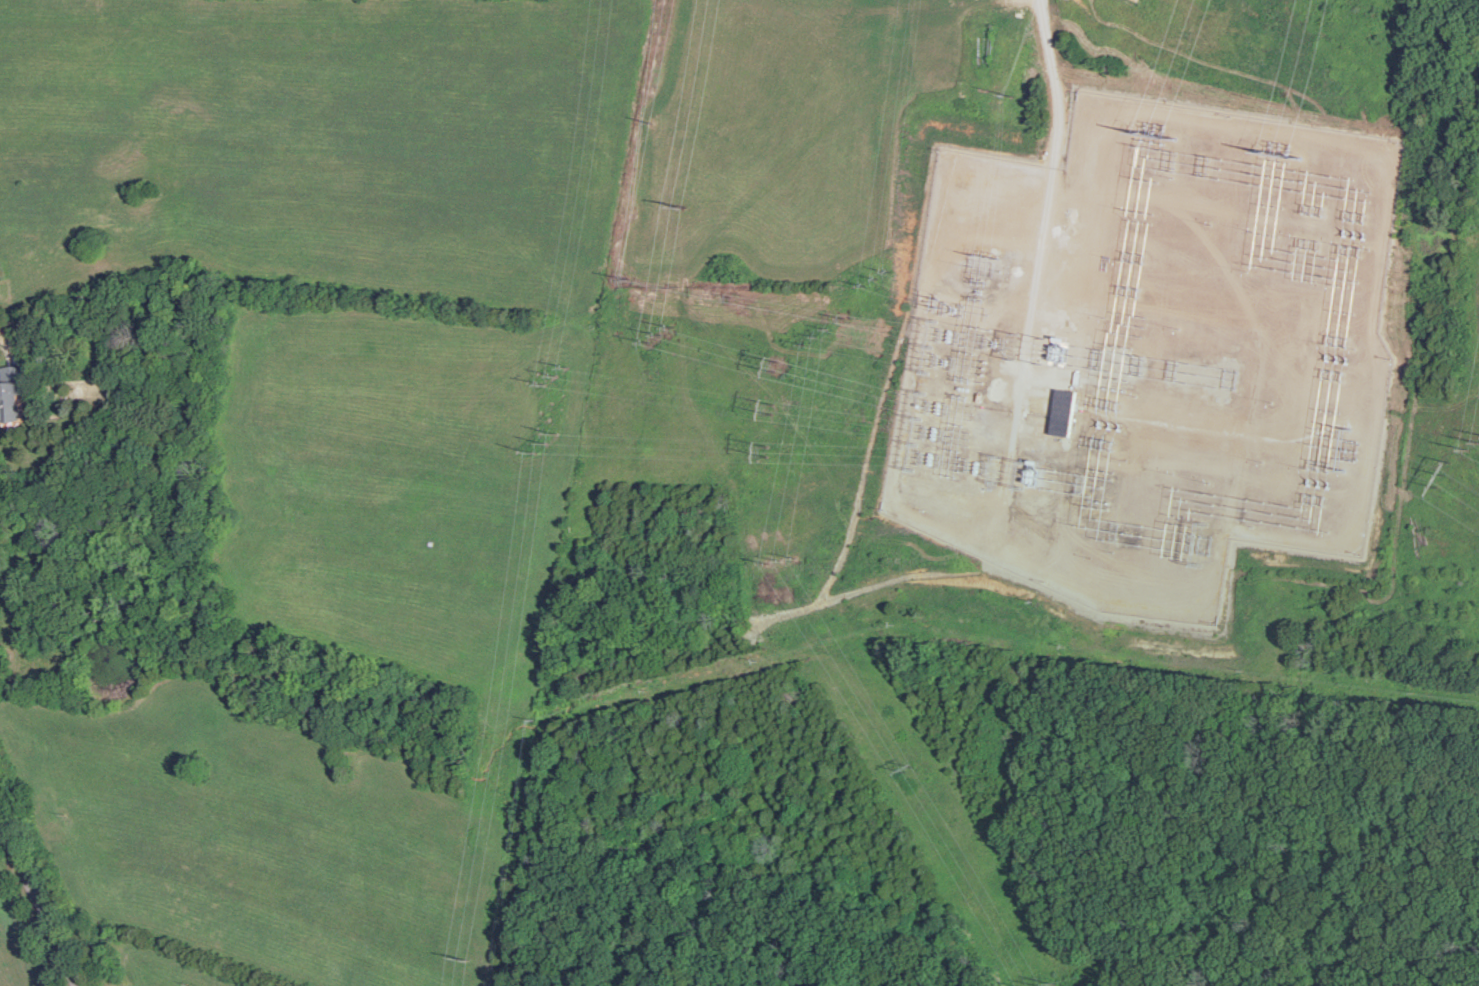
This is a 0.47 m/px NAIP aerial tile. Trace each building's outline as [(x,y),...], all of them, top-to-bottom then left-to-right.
[(26,418),(24,364),(2,365),(3,380),(0,381),(0,419),(26,418)] [(1051,432),(1073,435),(1079,389),(1056,387),(1051,432)]
